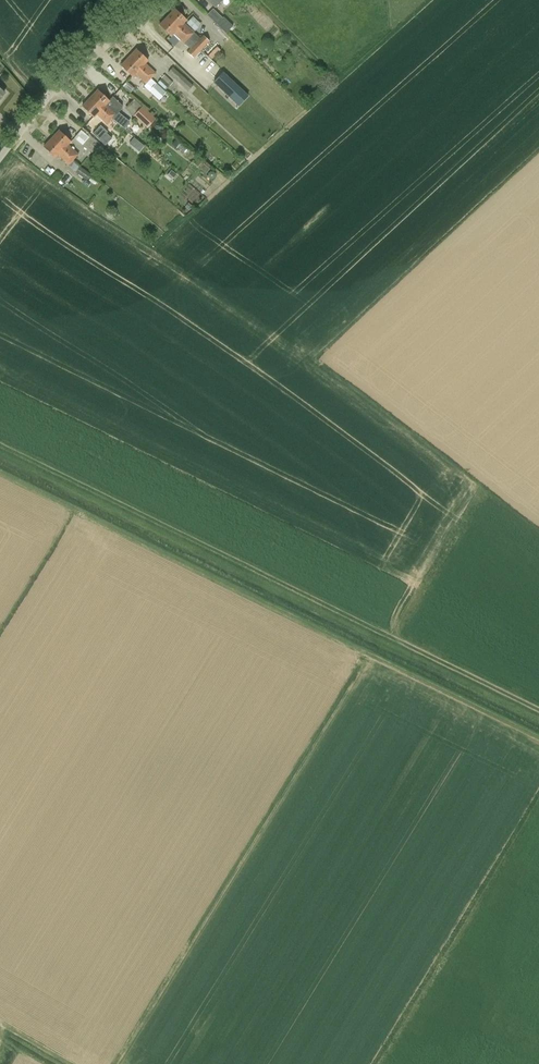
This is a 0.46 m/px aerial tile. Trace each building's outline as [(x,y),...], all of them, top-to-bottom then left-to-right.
[(223,0),(207,0),(215,8),(223,0)] [(175,9),(167,17),(201,50),(210,40),(204,35),(201,38),(184,22),(187,20),(175,9)] [(222,18),(213,9),(207,15),(218,26),(226,33),(232,27),(223,17),(222,18)] [(195,30),(201,23),(193,16),(187,22),(195,30)] [(201,50),(167,17),(159,26),(170,37),(174,33),(191,49),(188,52),(194,58),(201,50)] [(137,50),(129,58),(150,77),(154,72),(145,64),(148,60),(137,50)] [(144,84),(150,77),(129,58),(121,67),(132,77),(134,75),(144,84)] [(173,67),(168,73),(188,91),(193,85),(173,67)] [(224,72),(214,83),(238,106),(248,95),(224,72)] [(174,82),(165,74),(158,82),(167,90),(174,82)] [(166,92),(156,82),(148,90),(159,100),(166,92)] [(98,90),(90,98),(111,119),(116,114),(122,108),(122,107),(122,105),(113,96),(109,100),(98,90)] [(111,119),(90,98),(82,107),(93,117),(96,115),(106,125),(111,119)] [(133,116),(138,120),(139,118),(148,127),(156,119),(142,106),(142,107),(133,116)] [(107,134),(99,127),(93,134),(105,146),(112,139),(107,134)] [(75,138),(84,143),(89,135),(80,130),(75,138)] [(60,131),(52,139),(73,159),(78,154),(68,144),(71,141),(60,131)] [(144,145),(135,138),(130,143),(140,151),(144,145)] [(73,159),(52,139),(44,147),(55,158),(58,155),(68,165),(73,159)] [(173,146),(177,149),(182,143),(178,139),(173,146)] [(80,166),(76,172),(87,181),(92,174),(80,166)] [(172,180),(177,175),(172,170),(167,175),(172,180)] [(86,195),(72,186),(68,191),(82,200),(86,195)]
